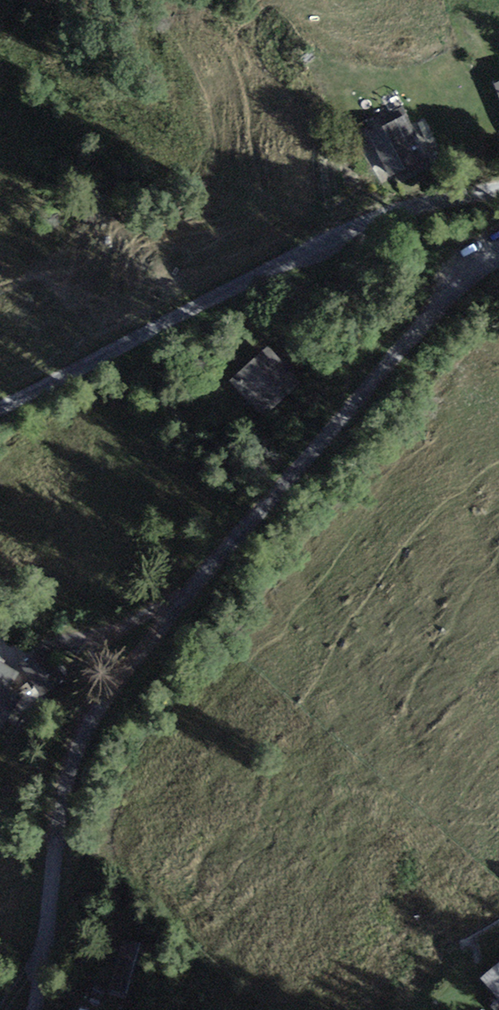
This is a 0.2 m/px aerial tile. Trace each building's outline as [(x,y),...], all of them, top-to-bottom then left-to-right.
[(489,86),(498,111),(498,82),(489,86)] [(397,91),(380,99),(388,115),(405,107),(397,91)] [(403,116),(366,135),(391,185),(428,167),(403,116)] [(291,374),(266,350),(223,393),(248,418),(291,374)] [(39,689),(66,678),(51,643),(24,654),(39,689)] [(0,662),(0,707),(18,671),(0,662)] [(128,989),(138,935),(121,932),(111,986),(128,989)] [(146,994),(154,940),(138,938),(130,992),(146,994)] [(498,995),(498,957),(480,974),(498,995)]
